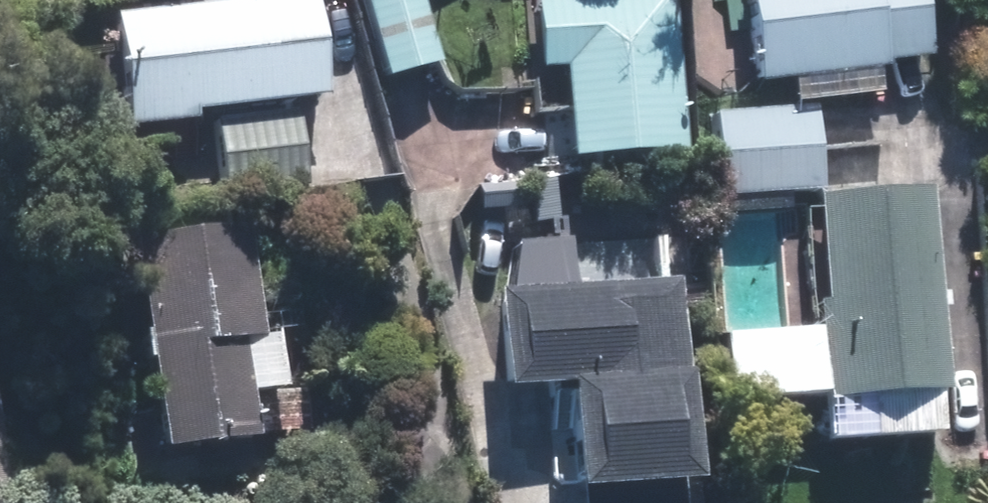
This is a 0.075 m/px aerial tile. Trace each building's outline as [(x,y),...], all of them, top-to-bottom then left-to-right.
[(321,0),(238,0),(121,12),(133,125),(204,117),(203,107),(331,93),(321,0)] [(427,0),(370,0),(393,75),(445,60),(427,0)] [(679,0),(541,0),(547,68),(571,66),(578,158),(692,148),(679,0)] [(763,82),(891,67),(890,60),(937,54),(931,0),(753,0),(763,82)] [(826,188),(819,101),(717,109),(724,195),(826,188)] [(310,182),(302,109),(211,119),(219,192),(310,182)] [(951,388),(935,184),(816,193),(826,324),(734,331),(739,399),(831,392),(835,440),(947,431),(944,388),(951,388)] [(256,218),(140,235),(172,445),(262,432),(247,334),(272,330),(256,218)] [(683,277),(505,289),(512,383),(575,379),(583,502),(691,502),(689,476),(706,475),(699,368),(689,368),(683,277)]
